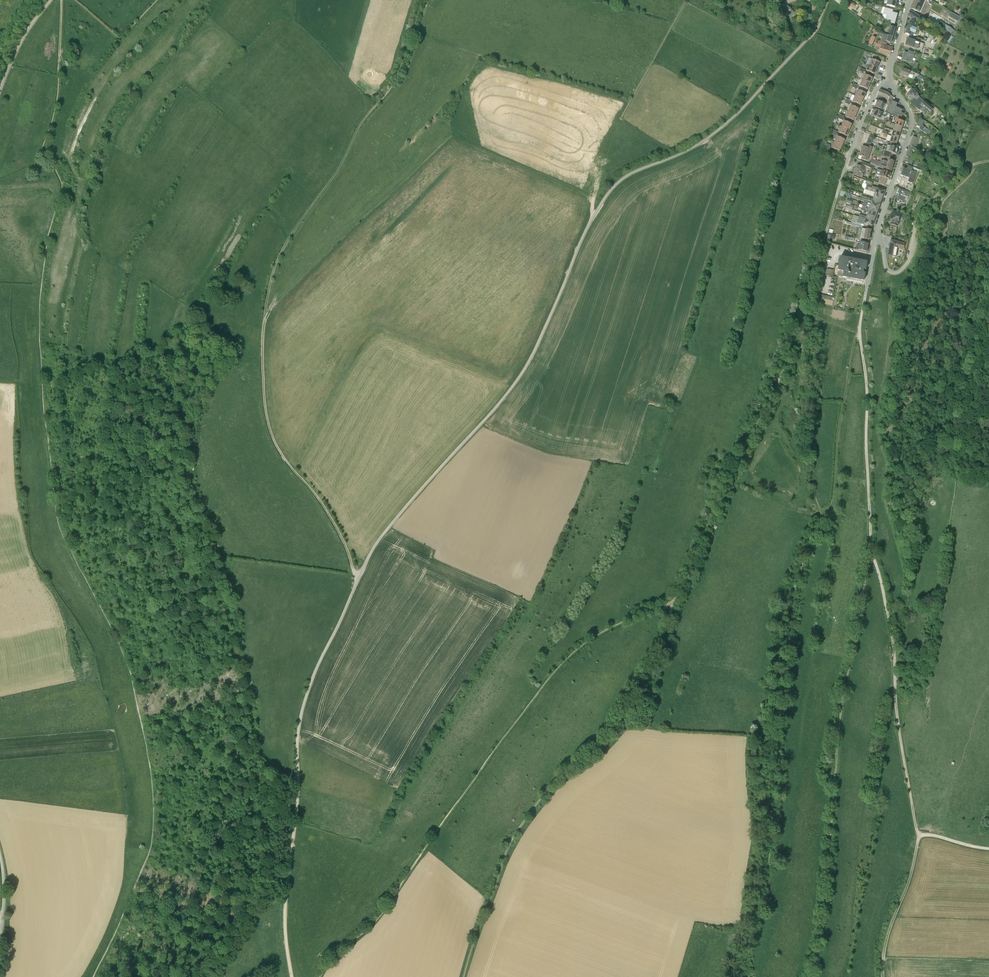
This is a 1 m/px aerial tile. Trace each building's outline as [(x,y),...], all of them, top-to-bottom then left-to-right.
[(843,1),(854,8),(856,5),(849,0),(844,0),(843,1)] [(922,4),(919,2),(915,0),(911,9),(919,11),(922,4)] [(787,16),(790,13),(792,11),(788,6),(782,12),(787,16)] [(887,14),(886,19),(895,24),(894,23),(896,13),(893,12),(893,10),(885,7),(884,13),(887,14)] [(909,24),(914,27),(915,25),(916,24),(921,15),(910,10),(908,14),(913,18),(909,23),(909,24)] [(951,12),(949,16),(959,21),(961,17),(951,12)] [(909,24),(905,33),(913,36),(915,30),(913,29),(914,27),(909,24)] [(953,30),(944,24),(941,27),(945,30),(949,32),(951,33),(953,30)] [(886,45),(887,42),(891,43),(892,37),(891,36),(887,34),(887,35),(881,33),(880,36),(881,37),(880,40),(879,40),(878,42),(880,43),(883,44),(886,45)] [(924,44),(907,38),(908,38),(907,38),(905,45),(906,45),(922,50),(924,44)] [(889,55),(890,56),(893,47),(886,45),(883,44),(880,43),(878,42),(877,44),(876,44),(875,49),(879,50),(878,52),(889,55)] [(904,53),(902,60),(911,63),(914,53),(908,51),(908,54),(904,53)] [(869,65),(877,68),(880,62),(872,59),(869,65)] [(866,70),(870,72),(875,74),(877,68),(869,65),(866,70)] [(925,67),(920,73),(926,77),(930,71),(925,67)] [(905,76),(908,77),(909,74),(914,76),(915,73),(903,69),(900,74),(904,76),(905,76)] [(862,80),(870,84),(873,78),(865,74),(862,80)] [(859,86),(863,87),(868,90),(870,84),(862,80),(859,86)] [(911,89),(910,88),(906,85),(903,89),(909,93),(906,96),(912,100),(913,99),(916,101),(919,97),(917,96),(918,94),(912,88),(911,89)] [(855,95),(863,99),(866,93),(858,90),(855,95)] [(887,102),(888,100),(891,95),(888,93),(879,90),(877,95),(878,95),(877,97),(887,102)] [(861,105),(863,99),(855,95),(853,101),(861,105)] [(913,99),(912,100),(910,103),(919,110),(922,106),(920,104),(924,101),(919,97),(916,101),(913,99)] [(878,100),(875,107),(884,111),(887,105),(878,100)] [(919,110),(922,112),(924,109),(930,113),(935,106),(932,104),(930,105),(924,100),(924,101),(920,104),(922,106),(919,110)] [(897,104),(893,102),(888,112),(896,116),(897,114),(902,116),(903,114),(901,112),(902,110),(898,108),(895,107),(896,105),(897,104)] [(848,111),(856,115),(859,109),(851,105),(848,111)] [(871,115),(876,117),(880,119),(883,112),(874,109),(871,115)] [(846,117),(849,118),(854,120),(856,115),(848,111),(846,117)] [(919,129),(930,136),(931,136),(933,132),(923,126),(925,122),(920,117),(921,118),(918,126),(917,126),(917,127),(920,128),(919,129)] [(844,120),(841,126),(849,130),(852,124),(844,120)] [(849,130),(841,126),(839,132),(847,136),(849,130)] [(915,132),(910,146),(915,148),(914,149),(916,149),(921,135),(922,136),(923,132),(920,131),(921,131),(917,129),(916,133),(915,132)] [(870,135),(864,132),(860,143),(865,145),(870,135)] [(837,136),(834,142),(842,145),(845,140),(837,136)] [(842,145),(834,142),(832,147),(840,151),(842,145)] [(891,152),(896,154),(896,153),(897,153),(897,152),(897,151),(898,148),(888,145),(886,147),(883,146),(878,144),(877,147),(884,150),(891,152)] [(867,147),(863,146),(859,156),(862,157),(861,159),(867,161),(872,147),(871,146),(868,145),(867,147)] [(915,148),(910,146),(906,157),(907,157),(905,162),(909,164),(911,159),(910,159),(914,149),(915,148)] [(883,169),(891,171),(894,161),(888,160),(888,162),(881,160),(880,161),(872,159),(870,164),(873,165),(883,168),(883,169)] [(870,164),(862,161),(861,164),(860,166),(857,165),(856,168),(857,169),(855,174),(854,174),(862,177),(866,167),(872,169),(873,165),(870,164)] [(913,184),(917,173),(912,171),(903,168),(901,175),(909,179),(908,182),(913,184)] [(878,183),(880,183),(885,185),(887,179),(888,179),(891,173),(877,169),(875,174),(881,176),(878,183)] [(883,195),(885,190),(872,186),(872,188),(866,186),(865,189),(866,189),(868,190),(883,195)] [(898,196),(897,201),(904,203),(906,196),(908,197),(910,193),(898,188),(897,193),(900,194),(899,197),(898,196)] [(881,199),(883,195),(868,190),(866,189),(865,194),(874,197),(881,199)] [(864,201),(863,203),(879,208),(880,204),(865,199),(861,198),(860,200),(864,201)] [(863,203),(862,208),(877,213),(879,208),(863,203)] [(868,212),(868,215),(875,217),(877,213),(862,208),(861,210),(868,212)] [(901,214),(893,211),(890,219),(891,219),(891,220),(892,220),(891,224),(898,225),(901,214)] [(859,217),(858,219),(857,222),(864,225),(865,224),(872,226),(874,222),(859,217)] [(869,240),(871,230),(862,228),(861,235),(860,235),(860,238),(869,240)] [(896,257),(898,248),(905,249),(906,242),(891,240),(888,253),(889,253),(888,255),(896,257)] [(867,251),(868,244),(860,242),(859,249),(867,251)] [(837,276),(864,281),(865,273),(863,272),(864,269),(866,269),(867,261),(840,257),(837,276)]
